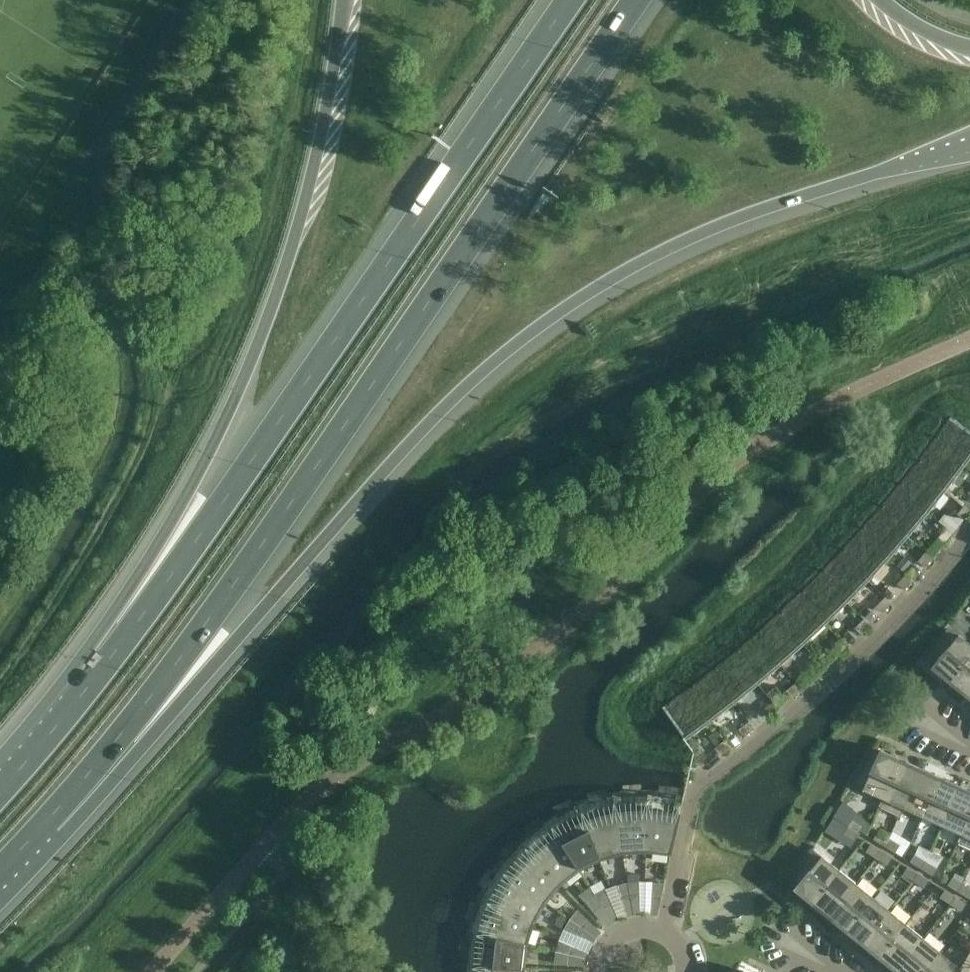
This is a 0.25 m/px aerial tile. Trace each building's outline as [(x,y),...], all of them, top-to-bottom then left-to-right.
[(125,41),(117,53),(120,55),(127,42),(125,41)] [(88,100),(80,112),(83,114),(91,101),(88,100)] [(950,417),(932,442),(961,463),(967,455),(965,453),(969,446),(969,431),(950,417)] [(932,442),(914,465),(943,487),(949,479),(947,477),(958,462),(960,464),(961,463),(932,442)] [(914,465),(896,488),(924,510),(930,503),(928,501),(940,486),(942,488),(943,487),(914,465)] [(896,488),(877,510),(905,533),(911,526),(909,524),(921,510),(923,512),(924,510),(896,488)] [(969,510),(969,508),(964,504),(956,514),(963,519),(969,510)] [(877,510),(858,532),(885,556),(891,549),(890,546),(902,533),(904,534),(905,533),(877,510)] [(944,543),(952,533),(945,528),(937,537),(944,543)] [(858,532),(838,553),(865,578),(871,571),(870,569),(882,555),(884,557),(885,556),(858,532)] [(924,566),(932,557),(925,551),(917,561),(924,566)] [(838,553),(818,574),(844,600),(851,593),(849,590),(862,577),(864,579),(865,578),(838,553)] [(818,574),(797,595),(822,621),(829,614),(827,612),(840,599),(842,601),(844,600),(818,574)] [(903,589),(911,580),(912,580),(905,574),(897,584),(903,589)] [(797,595),(776,615),(800,642),(807,635),(806,632),(819,620),(821,622),(822,621),(797,595)] [(882,612),(890,603),(891,603),(884,597),(876,606),(882,612)] [(776,615),(754,634),(778,662),(785,655),(784,653),(797,640),(799,643),(800,642),(776,615)] [(860,634),(869,625),(863,619),(854,628),(860,634)] [(969,655),(969,644),(958,634),(957,636),(948,629),(927,663),(932,667),(930,669),(944,680),(945,678),(949,681),(969,655)] [(754,634),(732,653),(755,681),(762,675),(761,672),(775,660),(777,662),(778,662),(754,634)] [(838,656),(847,647),(841,641),(832,649),(838,656)] [(732,653),(709,672),(732,700),(739,694),(738,691),(752,680),(754,682),(755,681),(732,653)] [(949,681),(953,684),(951,686),(964,697),(969,690),(969,655),(949,681)] [(815,677),(824,668),(818,661),(809,670),(815,677)] [(709,672),(686,689),(708,718),(716,712),(714,710),(729,699),(731,701),(732,700),(709,672)] [(792,697),(801,689),(796,682),(786,690),(792,697)] [(708,718),(686,689),(662,707),(683,737),(691,730),(690,728),(705,717),(707,719),(708,718)] [(768,717),(777,709),(778,709),(772,702),(762,710),(768,717)] [(744,736),(754,728),(748,721),(738,729),(744,736)] [(719,755),(729,747),(724,740),(714,748),(719,755)] [(879,807),(899,761),(895,759),(896,757),(880,750),(879,752),(873,749),(852,783),(862,788),(861,790),(881,799),(878,806),(879,807)] [(879,807),(898,816),(920,768),(905,761),(904,763),(899,761),(879,807)] [(920,768),(898,816),(900,816),(903,809),(921,817),(939,779),(934,777),(935,775),(920,768)] [(921,817),(941,826),(959,786),(944,779),(943,781),(939,779),(921,817)] [(941,826),(959,835),(956,842),(957,842),(969,815),(969,791),(959,786),(941,826)] [(646,810),(615,813),(621,852),(639,851),(638,848),(645,847),(646,810)] [(646,810),(645,847),(652,848),(651,851),(670,853),(678,814),(646,810)] [(615,813),(584,821),(598,855),(604,854),(605,857),(621,852),(615,813)] [(969,848),(969,815),(957,842),(969,848)] [(847,827),(858,833),(863,826),(852,819),(847,827)] [(584,821),(556,836),(578,869),(593,862),(592,859),(598,855),(584,821)] [(858,833),(847,827),(843,834),(854,841),(858,833)] [(884,846),(888,838),(878,832),(873,839),(884,846)] [(556,836),(532,855),(557,881),(562,877),(564,880),(578,869),(556,836)] [(888,838),(884,846),(894,852),(899,845),(888,838)] [(876,858),(880,851),(870,844),(865,852),(876,858)] [(812,902),(838,870),(821,856),(820,857),(811,850),(789,884),(794,888),(793,890),(807,901),(808,899),(812,902)] [(880,851),(876,858),(886,865),(891,857),(880,851)] [(532,855),(511,879),(544,902),(555,889),(553,887),(557,881),(532,855)] [(920,869),(925,861),(914,855),(910,862),(920,869)] [(925,861),(920,869),(931,875),(936,868),(925,861)] [(913,881),(917,874),(907,867),(902,874),(913,881)] [(855,884),(838,870),(812,902),(816,905),(814,907),(827,918),(855,884)] [(917,874),(913,881),(923,888),(928,880),(917,874)] [(958,892),(962,884),(952,878),(947,885),(958,892)] [(511,879),(496,906),(529,921),(533,915),(536,917),(544,902),(511,879)] [(627,882),(629,895),(639,895),(639,881),(627,882)] [(629,895),(627,882),(615,885),(619,898),(629,895)] [(660,896),(661,892),(663,883),(651,882),(650,895),(660,896)] [(872,897),(855,884),(827,918),(840,929),(842,927),(846,930),(872,897)] [(958,892),(968,898),(969,895),(969,889),(962,884),(958,892)] [(601,906),(594,895),(589,887),(578,895),(593,912),(601,906)] [(594,895),(601,906),(610,901),(605,889),(594,895)] [(950,904),(955,897),(944,890),(939,897),(950,904)] [(889,911),(872,897),(846,930),(849,933),(848,935),(861,945),(889,911)] [(955,897),(950,904),(961,911),(965,903),(955,897)] [(496,906),(486,936),(525,945),(531,929),(527,927),(529,921),(496,906)] [(569,919),(580,927),(587,919),(577,910),(569,919)] [(906,924),(889,911),(861,945),(874,956),(875,954),(879,957),(906,924)] [(580,927),(569,919),(563,930),(575,936),(580,927)] [(906,924),(879,957),(883,960),(881,962),(894,971),(895,971),(922,938),(906,924)] [(486,936),(482,968),(519,968),(520,962),(523,962),(525,945),(486,936)] [(922,938),(895,971),(923,971),(939,952),(922,938)] [(555,951),(568,954),(571,945),(559,940),(555,951)] [(568,954),(555,951),(553,964),(567,964),(568,954)] [(923,971),(957,971),(959,970),(956,967),(957,966),(939,952),(923,971)]
